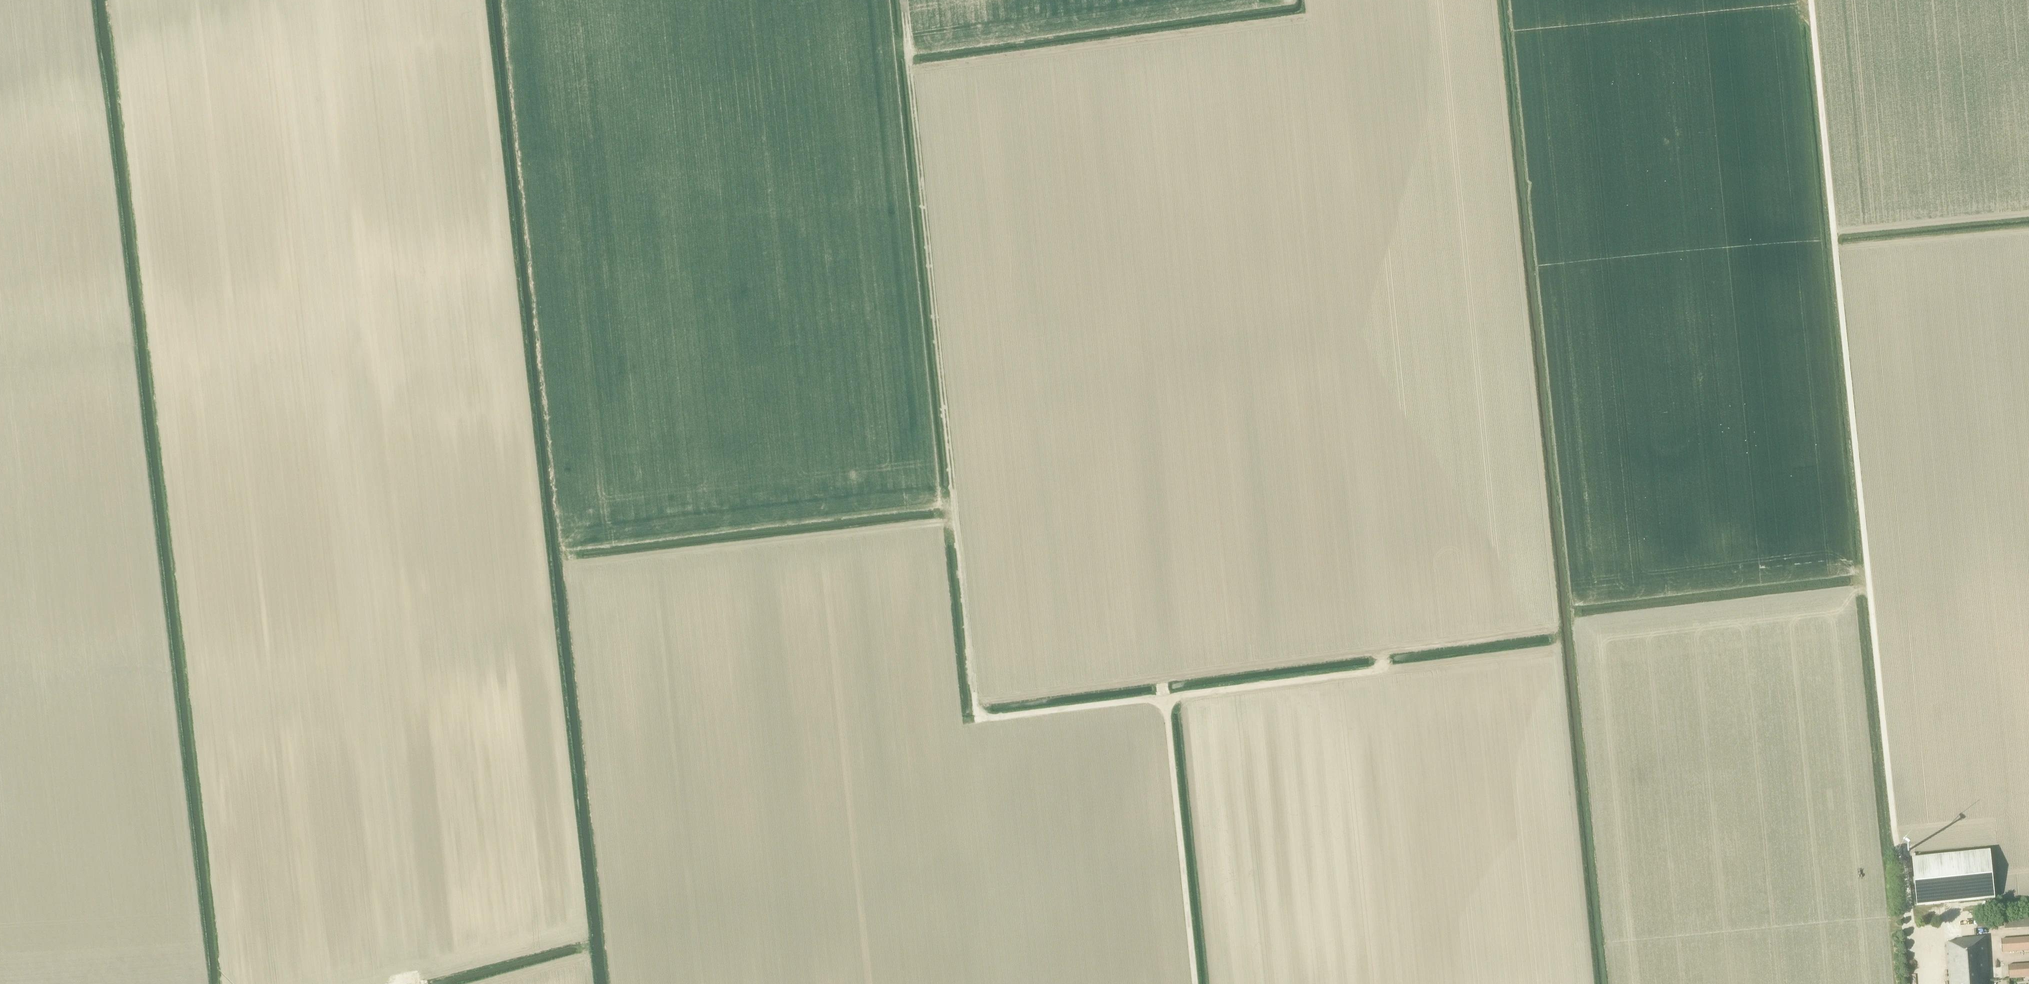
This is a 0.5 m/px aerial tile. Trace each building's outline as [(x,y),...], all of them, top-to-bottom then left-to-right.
[(1916,905),(1995,898),(1991,850),(1912,857),(1916,905)] [(1984,937),(1957,939),(1957,942),(1946,943),(1950,983),(1988,983),(1984,937)] [(2028,950),(2028,938),(2001,939),(2002,952),(2028,950)] [(2028,977),(2028,964),(2008,965),(2009,978),(2028,977)]
